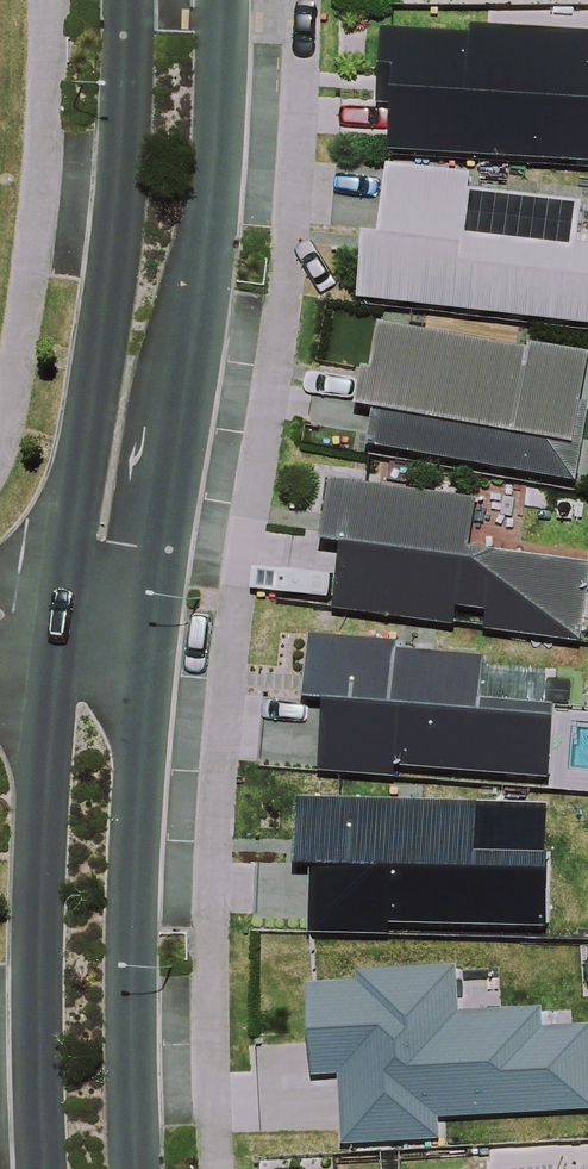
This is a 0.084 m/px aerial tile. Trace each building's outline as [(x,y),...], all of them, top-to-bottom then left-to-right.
[(381,22),(378,95),(388,95),(386,145),(587,154),(587,22),(469,17),(469,26),(381,22)] [(385,158),(377,227),(361,225),(354,295),(587,320),(587,240),(575,238),(580,196),(467,184),(469,166),(385,158)] [(361,362),(355,396),(373,399),(366,440),(576,477),(587,407),(587,399),(581,398),(587,359),(587,346),(529,336),(528,344),(378,317),(370,364),(361,362)] [(328,472),(320,533),(342,536),(333,603),(453,619),(455,601),(484,605),(482,625),(582,638),(587,588),(587,554),(471,539),(477,491),(328,472)]
